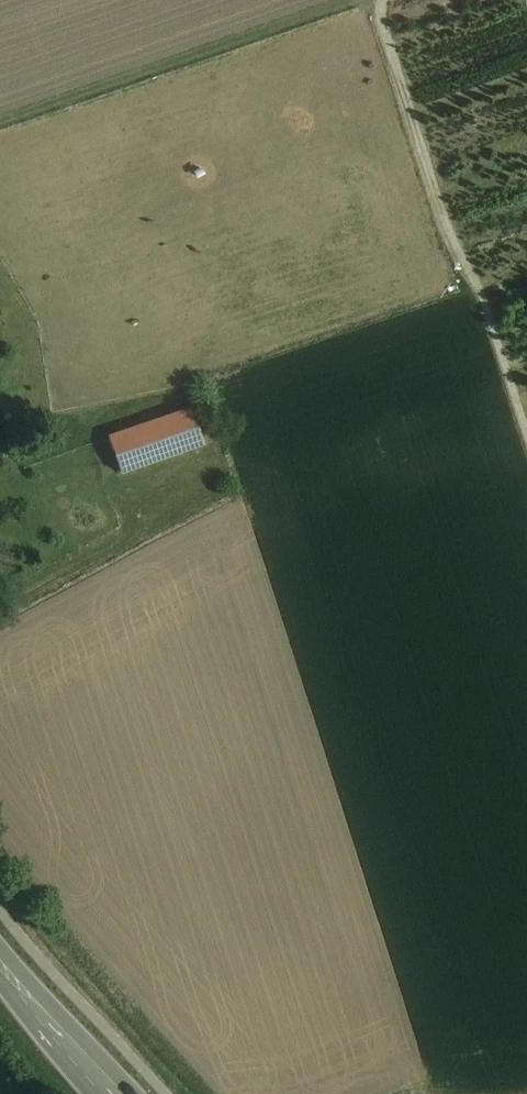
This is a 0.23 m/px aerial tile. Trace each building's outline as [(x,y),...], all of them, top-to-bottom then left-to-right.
[(191,408),(108,436),(120,471),(202,443),(191,408)]
